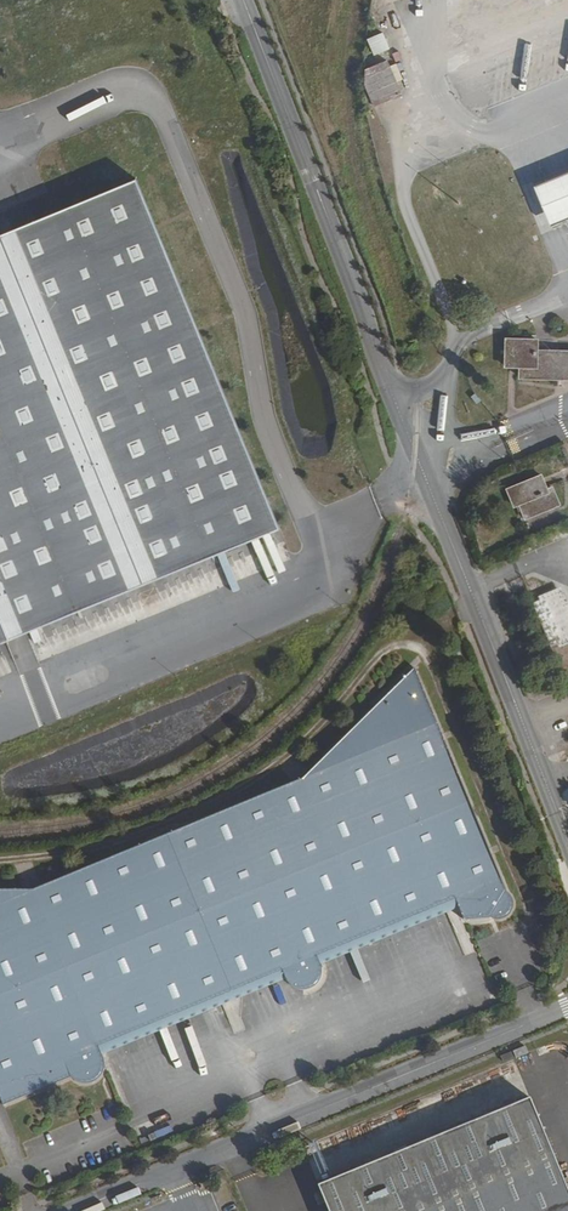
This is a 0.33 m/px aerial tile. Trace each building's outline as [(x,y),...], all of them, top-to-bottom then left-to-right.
[(366,39),(372,56),(389,50),(382,33),(366,39)] [(386,60),(359,72),(374,107),(401,95),(386,60)] [(536,182),(552,222),(567,215),(567,168),(536,182)] [(276,530),(135,179),(0,237),(0,647),(276,530)] [(507,336),(507,365),(521,365),(521,377),(567,378),(567,349),(540,349),(540,337),(507,336)] [(542,489),(534,473),(505,484),(512,499),(519,497),(525,511),(551,500),(546,487),(542,489)] [(567,642),(567,595),(565,585),(531,596),(549,648),(567,642)] [(35,885),(0,889),(0,1092),(1,1091),(8,1107),(73,1080),(77,1085),(83,1090),(87,1092),(91,1092),(97,1091),(100,1090),(104,1087),(108,1083),(110,1080),(111,1075),(110,1072),(109,1065),(106,1058),(104,1054),(102,1049),(290,972),(291,974),(292,976),(294,979),(295,980),(297,982),(300,984),(303,985),(305,986),(314,984),(319,981),(322,978),(325,972),(326,967),(326,966),(325,963),(323,958),(459,902),(463,910),(468,922),(495,920),(501,922),(506,923),(512,921),(517,917),(520,911),(521,908),(521,906),(519,900),(517,898),(513,896),(422,671),(301,777),(171,837),(35,885)] [(459,902),(323,958),(325,963),(326,966),(326,967),(463,910),(459,902)] [(290,972),(102,1049),(104,1054),(106,1058),(295,980),(294,979),(292,976),(291,974),(290,972)] [(529,1059),(526,1051),(517,1054),(520,1062),(529,1059)] [(514,1056),(504,1060),(506,1066),(516,1062),(514,1056)] [(531,1104),(319,1190),(328,1210),(567,1210),(567,1195),(531,1104)]
